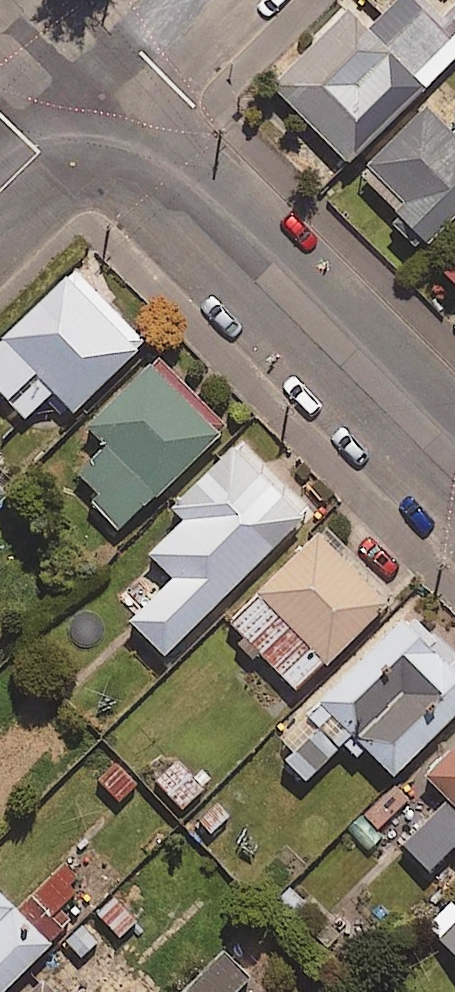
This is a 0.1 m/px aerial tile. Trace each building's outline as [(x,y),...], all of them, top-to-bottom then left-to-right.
[(454,55),(454,9),(445,19),(426,0),(406,0),(371,36),(350,15),(276,91),(350,163),(454,55)] [(425,113),(367,174),(405,210),(392,224),(424,254),(454,221),(454,142),(425,113)] [(158,330),(86,261),(15,334),(88,403),(158,330)] [(442,276),(454,289),(454,262),(442,276)] [(231,423),(158,357),(96,425),(128,454),(105,479),(146,517),(231,423)] [(331,500),(262,433),(179,518),(225,563),(201,589),(215,618),(331,500)] [(325,518),(238,607),(319,686),(435,568),(402,536),(373,565),(325,518)] [(426,601),(293,750),(325,778),(351,749),(397,789),(454,724),(454,627),(426,601)] [(426,768),(454,796),(454,737),(426,768)] [(164,753),(143,775),(183,812),(203,790),(164,753)] [(142,786),(115,759),(92,782),(118,809),(142,786)] [(410,808),(392,788),(357,822),(375,841),(410,808)] [(64,935),(0,870),(0,991),(6,991),(64,935)] [(450,909),(428,930),(454,958),(454,915),(450,909)] [(58,971),(38,991),(80,991),(58,971)]
